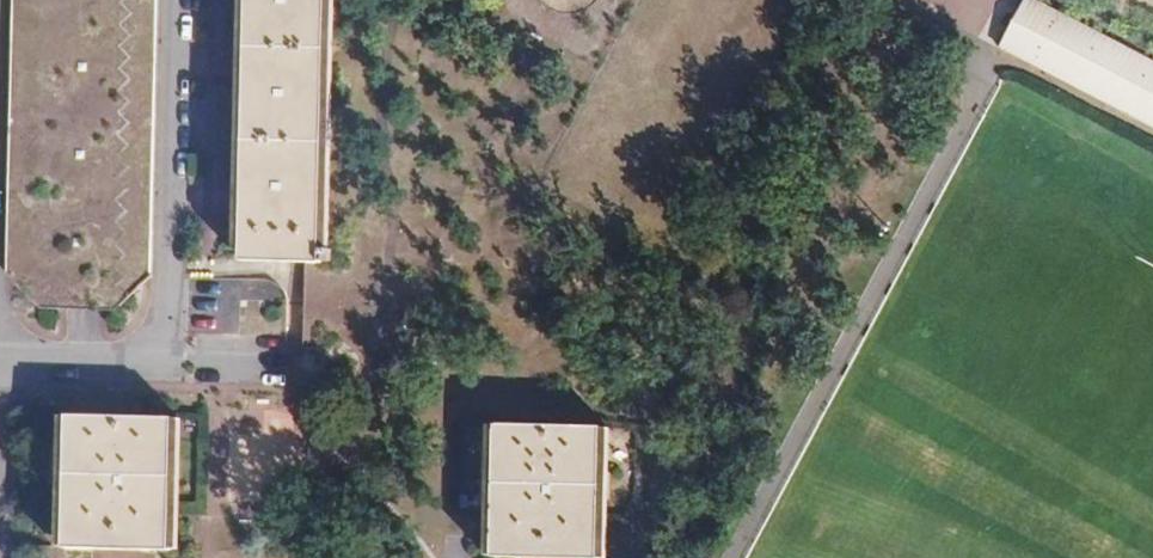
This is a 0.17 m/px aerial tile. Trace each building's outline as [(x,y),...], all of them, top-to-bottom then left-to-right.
[(8,273),(42,309),(115,311),(152,276),(157,0),(13,0),(8,273)] [(242,261),(322,263),(327,0),(248,0),(242,261)] [(1152,127),(1152,60),(1065,14),(1073,0),(1028,0),(1002,48),(1152,127)] [(175,419),(70,415),(66,548),(172,550),(175,419)] [(498,424),(494,557),(540,557),(600,557),(603,427),(498,424)]
